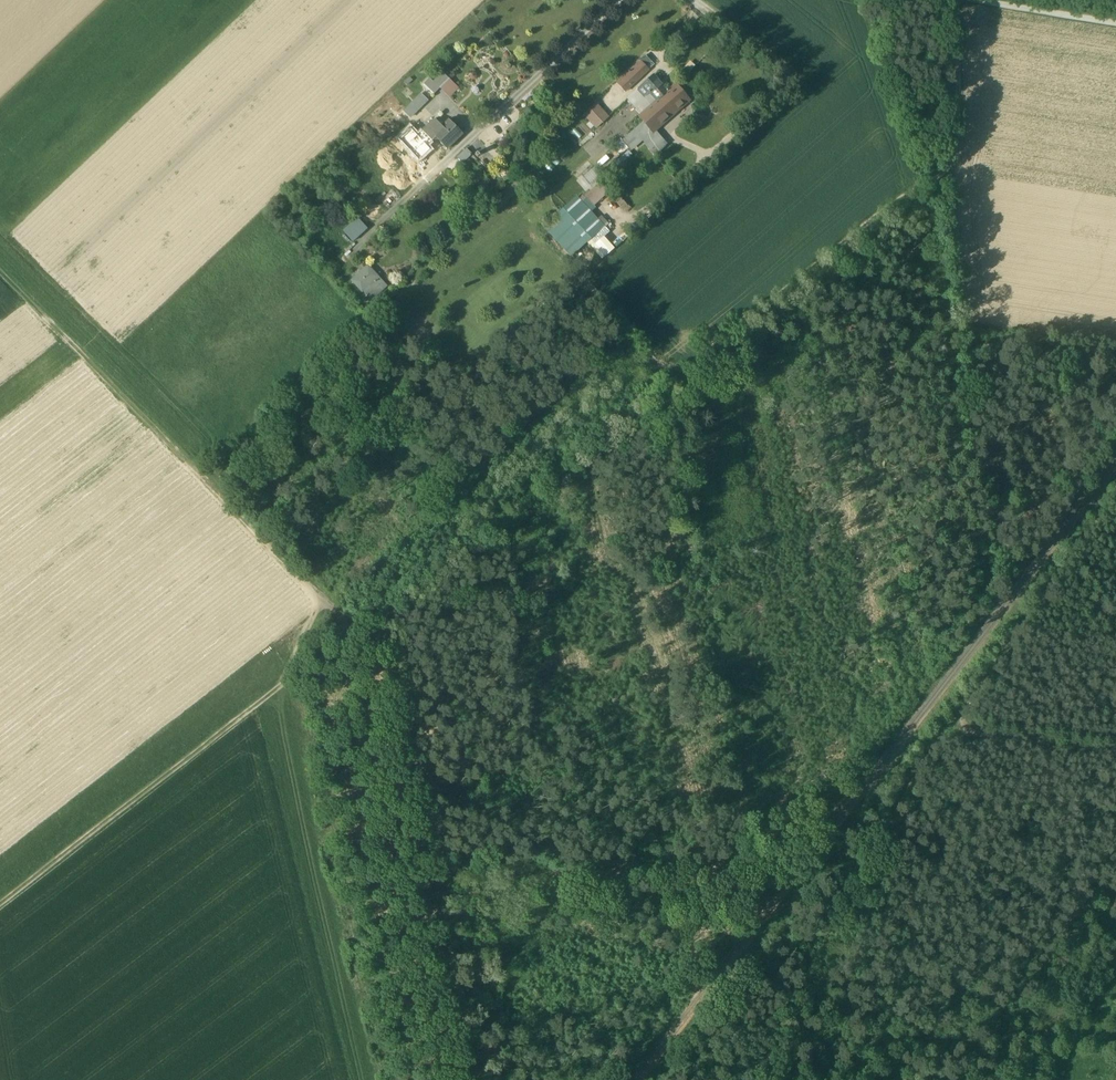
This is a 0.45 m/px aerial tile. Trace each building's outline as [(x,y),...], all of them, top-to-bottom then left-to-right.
[(642,57),(613,84),(622,93),(645,72),(642,69),(648,64),(642,57)] [(435,81),(432,78),(425,86),(436,96),(441,90),(451,99),(460,89),(443,73),(435,81)] [(664,91),(650,77),(634,91),(642,99),(647,94),(654,102),(665,92),(664,91)] [(654,102),(638,116),(642,122),(651,131),(684,102),(671,87),(654,102)] [(424,95),(407,112),(414,120),(431,102),(424,95)] [(604,120),(592,107),(582,116),(595,129),(604,120)] [(595,129),(582,116),(579,119),(591,132),(595,129)] [(651,131),(642,122),(632,130),(640,139),(656,156),(667,147),(651,131)] [(454,142),(441,127),(434,133),(427,126),(414,138),(424,148),(429,144),(439,156),(454,142)] [(632,130),(621,140),(629,148),(640,139),(632,130)] [(469,151),(459,161),(464,167),(475,157),(469,151)] [(595,166),(582,177),(591,186),(603,175),(595,166)] [(576,199),(542,229),(569,257),(584,241),(586,244),(603,227),(576,199)] [(358,216),(343,230),(354,241),(369,227),(358,216)] [(370,268),(363,275),(373,285),(380,278),(370,268)] [(373,285),(363,275),(360,278),(369,289),(373,285)] [(360,278),(347,290),(357,301),(362,295),(369,289),(360,278)] [(362,295),(372,306),(390,288),(380,278),(373,285),(369,289),(362,295)] [(372,306),(362,295),(357,301),(354,303),(368,317),(375,309),(372,306)]
